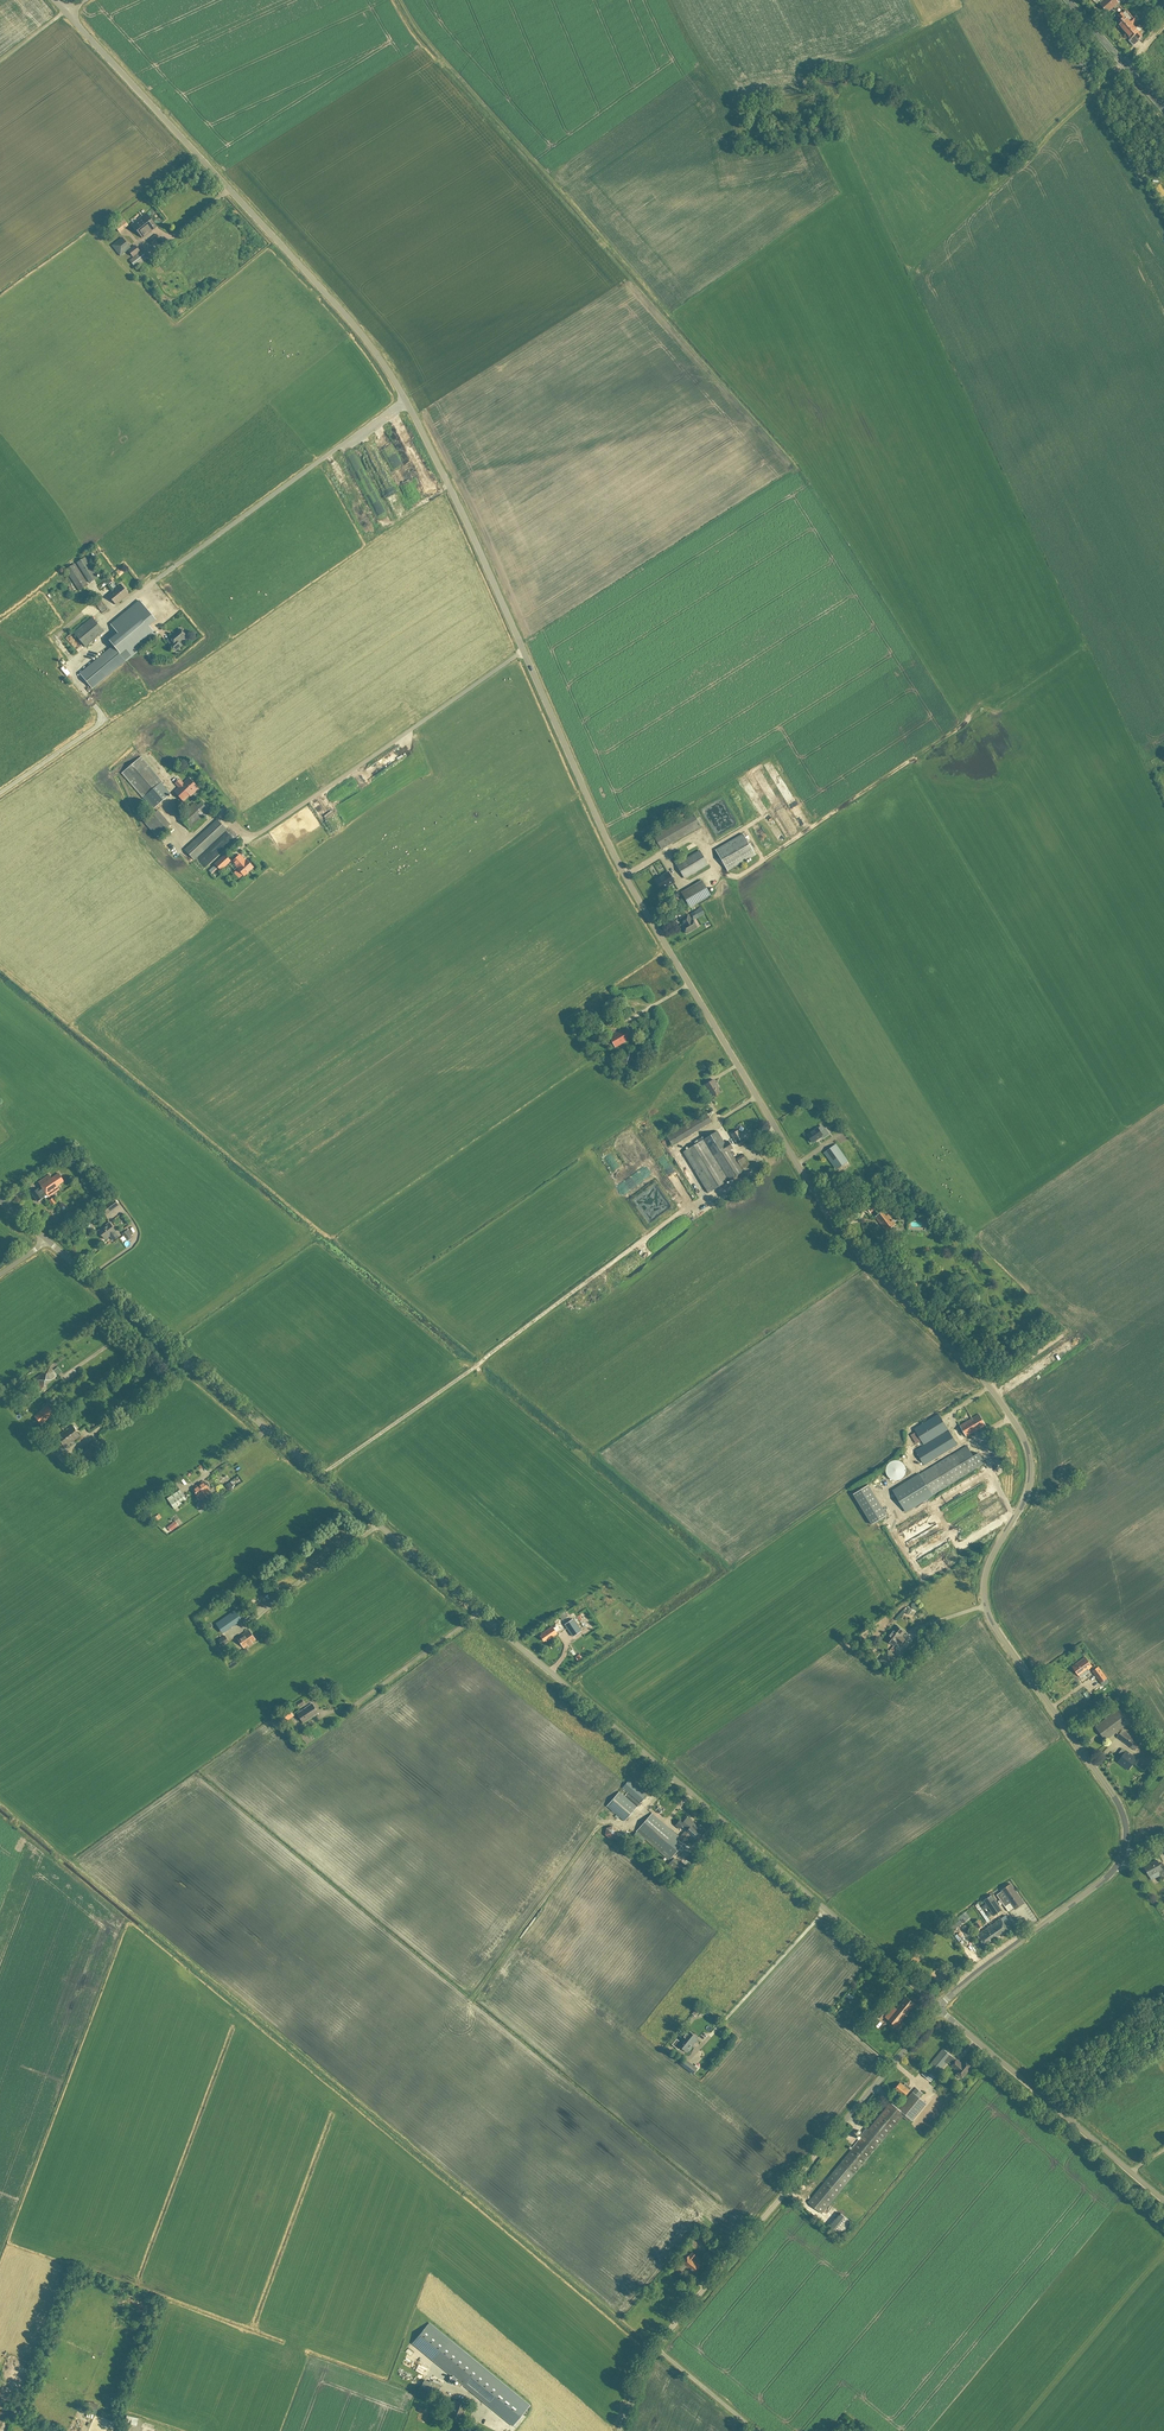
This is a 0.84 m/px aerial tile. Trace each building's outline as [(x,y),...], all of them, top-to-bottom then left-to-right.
[(1100,6),(1107,14),(1122,0),(1107,0),(1100,6)] [(1139,39),(1142,36),(1132,25),(1136,22),(1133,18),(1129,21),(1122,13),(1118,16),(1122,20),(1117,24),(1131,40),(1135,36),(1139,39)] [(151,231),(157,227),(146,214),(132,225),(143,238),(152,231),(151,231)] [(125,220),(116,226),(120,232),(130,226),(125,220)] [(154,246),(161,240),(156,234),(149,240),(151,243),(154,246)] [(120,257),(131,248),(127,243),(123,238),(112,246),(120,257)] [(133,257),(140,252),(135,246),(128,251),(133,257)] [(135,268),(147,258),(142,251),(129,260),(135,268)] [(77,563),(89,583),(97,578),(85,558),(77,563)] [(75,564),(66,570),(79,591),(88,586),(75,564)] [(116,605),(129,595),(121,584),(108,595),(116,605)] [(149,617),(138,603),(109,627),(116,636),(107,644),(111,649),(80,674),(92,689),(157,635),(145,621),(149,617)] [(86,647),(104,632),(92,618),(74,633),(86,647)] [(186,636),(180,629),(170,638),(174,642),(170,645),(175,651),(181,646),(178,643),(186,636)] [(86,702),(91,707),(97,702),(92,697),(86,702)] [(383,732),(386,737),(396,733),(393,727),(383,732)] [(153,809),(171,795),(161,783),(162,782),(141,757),(123,773),(153,809)] [(771,762),(766,765),(773,776),(777,773),(771,762)] [(179,787),(174,792),(183,802),(190,796),(199,789),(189,778),(183,783),(180,779),(175,783),(179,787)] [(772,785),(765,788),(771,804),(778,801),(772,785)] [(362,799),(373,793),(371,789),(360,795),(362,799)] [(797,801),(791,803),(794,812),(801,810),(797,801)] [(189,830),(209,811),(201,803),(197,806),(194,803),(178,818),(189,830)] [(156,837),(171,825),(158,810),(144,822),(156,837)] [(661,850),(700,827),(693,814),(653,836),(661,850)] [(194,860),(227,830),(217,820),(184,850),(194,860)] [(728,871),(755,854),(742,834),(715,850),(728,871)] [(222,837),(205,852),(212,859),(229,844),(222,837)] [(684,879),(708,865),(699,850),(682,861),(679,857),(673,861),(680,872),(684,879)] [(196,861),(204,870),(212,863),(204,853),(196,861)] [(215,864),(221,870),(231,861),(225,855),(215,864)] [(253,867),(247,860),(245,862),(239,855),(233,862),(238,868),(237,869),(244,876),(253,867)] [(655,880),(661,890),(675,882),(669,872),(655,880)] [(690,908),(711,896),(702,880),(681,893),(690,908)] [(666,896),(670,901),(679,896),(676,890),(666,896)] [(687,934),(697,928),(692,920),(691,920),(688,915),(681,919),(683,923),(684,923),(685,924),(682,926),(687,934)] [(615,1048),(633,1037),(626,1027),(609,1037),(615,1048)] [(641,1051),(649,1045),(646,1041),(638,1047),(641,1051)] [(624,1056),(621,1062),(628,1064),(628,1062),(633,1064),(635,1060),(624,1056)] [(714,1080),(705,1085),(712,1097),(720,1092),(716,1085),(716,1084),(714,1080)] [(673,1146),(712,1122),(706,1113),(667,1137),(673,1146)] [(818,1128),(808,1135),(813,1143),(822,1136),(823,1138),(829,1134),(825,1129),(824,1130),(821,1132),(818,1129),(818,1128)] [(739,1130),(732,1135),(734,1138),(733,1139),(735,1142),(737,1145),(741,1142),(741,1143),(749,1137),(745,1131),(741,1134),(739,1130)] [(708,1193),(743,1171),(730,1150),(733,1149),(728,1140),(725,1143),(717,1131),(683,1152),(708,1193)] [(804,1157),(814,1150),(802,1133),(792,1140),(804,1157)] [(860,1137),(864,1144),(871,1140),(867,1133),(860,1137)] [(836,1144),(824,1153),(836,1170),(848,1162),(836,1144)] [(750,1165),(744,1154),(736,1159),(738,1161),(743,1170),(750,1165)] [(673,1180),(678,1176),(673,1167),(667,1171),(673,1180)] [(42,1187),(39,1189),(38,1189),(32,1193),(38,1202),(44,1197),(47,1194),(49,1197),(59,1190),(57,1186),(64,1181),(59,1174),(51,1179),(49,1175),(39,1182),(42,1187)] [(837,1192),(841,1188),(833,1177),(828,1181),(837,1192)] [(885,1190),(889,1194),(891,1191),(893,1193),(901,1186),(896,1180),(885,1190)] [(638,1199),(649,1219),(669,1208),(658,1188),(638,1199)] [(683,1193),(688,1205),(694,1202),(689,1190),(683,1193)] [(118,1206),(113,1199),(102,1208),(107,1214),(118,1206)] [(871,1213),(878,1208),(874,1202),(867,1208),(871,1213)] [(887,1231),(896,1224),(885,1210),(876,1217),(887,1231)] [(113,1241),(119,1237),(115,1232),(116,1232),(109,1223),(98,1231),(105,1240),(110,1236),(113,1241)] [(131,1236),(127,1231),(123,1234),(127,1240),(131,1236)] [(41,1389),(58,1376),(50,1366),(33,1380),(41,1389)] [(28,1400),(34,1394),(23,1383),(18,1389),(28,1400)] [(15,1405),(19,1403),(12,1393),(8,1396),(15,1405)] [(35,1416),(41,1424),(54,1413),(48,1406),(35,1416)] [(924,1445),(948,1430),(939,1414),(914,1429),(924,1445)] [(966,1437),(986,1426),(979,1414),(960,1426),(966,1437)] [(65,1447),(74,1440),(80,1436),(72,1425),(57,1437),(65,1447)] [(924,1466),(957,1445),(949,1431),(916,1452),(924,1466)] [(104,1454),(102,1452),(95,1441),(76,1453),(83,1464),(92,1458),(93,1456),(94,1457),(96,1456),(98,1458),(104,1454)] [(932,1495),(973,1470),(979,1466),(967,1446),(920,1475),(920,1474),(893,1491),(906,1512),(932,1495)] [(895,1461),(893,1461),(891,1462),(889,1464),(887,1465),(886,1468),(886,1470),(886,1472),(886,1473),(887,1476),(888,1477),(890,1479),(893,1480),(894,1481),(897,1481),(900,1480),(902,1479),(903,1478),(904,1476),(905,1474),(906,1473),(906,1471),(906,1469),(905,1468),(905,1466),(903,1464),(902,1463),(901,1462),(899,1461),(897,1461),(895,1461)] [(207,1487),(209,1486),(209,1485),(207,1483),(206,1482),(205,1483),(203,1481),(192,1488),(198,1497),(200,1496),(202,1499),(203,1501),(200,1503),(203,1508),(216,1499),(213,1494),(210,1496),(209,1494),(210,1493),(208,1490),(209,1489),(207,1487)] [(230,1491),(237,1488),(234,1481),(227,1484),(230,1491)] [(856,1492),(872,1525),(888,1517),(872,1484),(856,1492)] [(175,1509),(187,1501),(180,1490),(168,1499),(175,1509)] [(177,1527),(173,1523),(168,1527),(171,1531),(177,1527)] [(220,1620),(227,1630),(242,1620),(235,1610),(220,1620)] [(562,1620),(568,1616),(565,1612),(559,1616),(562,1620)] [(573,1619),(565,1625),(573,1637),(581,1631),(573,1619)] [(903,1642),(905,1640),(902,1637),(905,1632),(896,1625),(890,1632),(903,1642)] [(546,1641),(557,1634),(552,1627),(541,1634),(542,1635),(540,1636),(544,1641),(545,1640),(546,1641)] [(252,1642),(256,1640),(249,1630),(237,1638),(244,1648),(247,1645),(248,1647),(253,1643),(252,1642)] [(901,1645),(903,1642),(890,1632),(885,1639),(894,1646),(897,1642),(901,1645)] [(222,1646),(229,1642),(225,1635),(218,1640),(222,1646)] [(891,1670),(899,1659),(888,1650),(879,1661),(891,1670)] [(1079,1677),(1092,1667),(1085,1658),(1072,1667),(1079,1677)] [(1101,1683),(1106,1679),(1098,1667),(1092,1671),(1101,1683)] [(303,1723),(318,1713),(312,1704),(297,1714),(303,1723)] [(1131,1705),(1127,1708),(1133,1716),(1137,1713),(1131,1705)] [(1136,1750),(1141,1743),(1121,1729),(1134,1719),(1125,1706),(1095,1727),(1105,1740),(1115,1733),(1119,1735),(1117,1737),(1136,1750)] [(284,1723),(294,1716),(289,1709),(279,1716),(284,1723)] [(1122,1749),(1119,1754),(1122,1757),(1118,1762),(1128,1770),(1136,1759),(1126,1751),(1126,1752),(1122,1749)] [(1148,1767),(1153,1760),(1144,1754),(1139,1760),(1148,1767)] [(640,1803),(647,1796),(629,1781),(623,1788),(640,1803)] [(674,1803),(680,1793),(673,1789),(667,1799),(674,1803)] [(619,1792),(607,1806),(625,1821),(637,1808),(619,1792)] [(660,1805),(666,1810),(671,1803),(665,1798),(660,1805)] [(679,1828),(682,1825),(686,1830),(680,1837),(652,1814),(636,1832),(669,1861),(685,1842),(685,1841),(691,1834),(689,1832),(695,1824),(687,1818),(684,1822),(681,1819),(676,1825),(679,1828)] [(703,1831),(695,1824),(689,1832),(691,1834),(697,1839),(700,1835),(701,1836),(704,1833),(703,1832),(703,1831)] [(617,1837),(618,1830),(613,1826),(607,1827),(605,1835),(610,1840),(617,1837)] [(674,1859),(669,1865),(680,1875),(685,1869),(674,1859)] [(1163,1879),(1163,1866),(1163,1863),(1160,1865),(1157,1860),(1151,1863),(1151,1864),(1145,1868),(1149,1876),(1159,1871),(1160,1874),(1159,1874),(1162,1880),(1163,1879)] [(1015,1909),(1024,1903),(1011,1884),(1001,1890),(1002,1891),(997,1895),(1005,1907),(1010,1903),(1015,1909)] [(992,1895),(984,1900),(995,1915),(1002,1909),(992,1895)] [(1002,1918),(1001,1919),(1007,1928),(1012,1924),(1006,1916),(1005,1916),(1002,1918)] [(947,1925),(951,1930),(961,1923),(957,1918),(947,1925)] [(994,1939),(996,1937),(1008,1929),(1007,1928),(1001,1919),(989,1927),(987,1929),(981,1932),(977,1935),(984,1946),(994,1939)] [(894,2007),(885,2017),(896,2026),(914,2004),(906,1998),(897,2009),(894,2007)] [(875,2010),(872,2013),(879,2019),(885,2011),(880,2007),(877,2011),(875,2010)] [(699,2018),(703,2013),(697,2009),(693,2014),(699,2018)] [(679,2050),(681,2048),(687,2052),(698,2039),(687,2030),(679,2041),(677,2039),(672,2044),(679,2050)] [(922,2074),(925,2077),(931,2082),(952,2056),(943,2049),(922,2074)] [(693,2074),(697,2069),(686,2060),(681,2065),(693,2074)] [(957,2060),(952,2066),(958,2070),(957,2071),(963,2077),(971,2067),(965,2062),(962,2065),(957,2060)] [(908,2092),(911,2088),(905,2084),(904,2086),(900,2083),(894,2090),(904,2098),(908,2092)] [(821,2213),(904,2114),(912,2121),(926,2104),(919,2098),(922,2093),(916,2088),(901,2107),(898,2105),(896,2107),(891,2103),(869,2131),(866,2129),(862,2134),(865,2136),(809,2203),(821,2213)] [(858,2141),(853,2136),(849,2140),(854,2145),(858,2141)] [(843,2237),(855,2224),(842,2213),(830,2226),(843,2237)] [(710,2253),(707,2256),(712,2260),(721,2250),(713,2245),(708,2251),(710,2253)] [(700,2266),(693,2260),(696,2256),(692,2253),(688,2257),(682,2263),(694,2273),(700,2266)] [(677,2264),(672,2261),(672,2260),(669,2264),(674,2268),(678,2271),(681,2268),(677,2264)] [(428,2325),(412,2344),(487,2406),(503,2387),(428,2325)] [(437,2396),(442,2386),(431,2380),(426,2390),(437,2396)] [(497,2410),(514,2425),(526,2412),(509,2397),(497,2410)] [(460,2422),(466,2406),(456,2402),(450,2418),(460,2422)] [(138,2419),(127,2416),(126,2423),(136,2426),(138,2419)]
